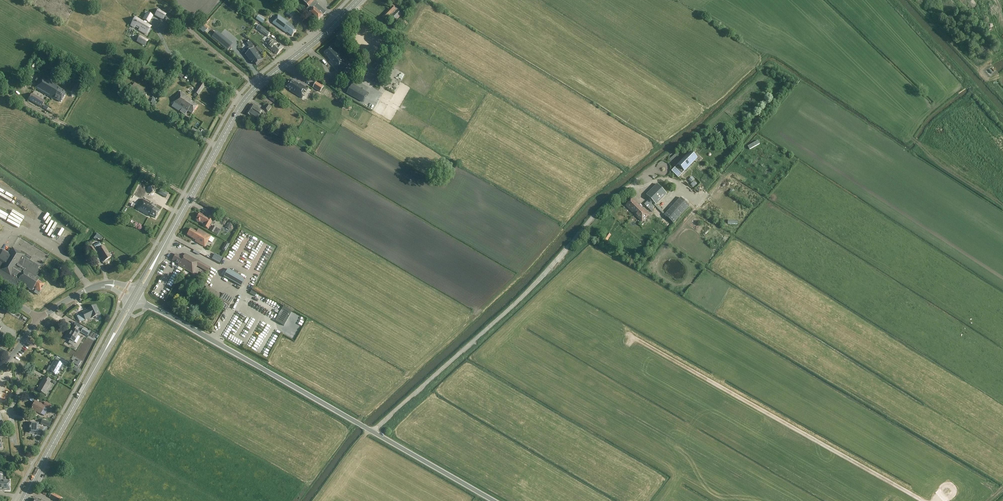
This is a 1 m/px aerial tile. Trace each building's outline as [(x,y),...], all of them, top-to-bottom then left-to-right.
[(317,22),(323,16),(323,15),(326,12),(318,5),(319,4),(315,0),(303,0),(303,1),(309,6),(306,9),(307,10),(306,11),(309,14),(317,22)] [(382,17),(385,20),(387,22),(389,19),(392,22),(395,19),(396,20),(401,15),(396,9),(392,6),(382,17)] [(163,20),(166,15),(158,10),(155,16),(163,20)] [(147,35),(151,28),(146,25),(148,22),(149,22),(152,16),(147,13),(143,20),(144,20),(143,23),(135,19),(131,26),(135,29),(136,26),(143,30),(142,32),(147,35)] [(256,19),(263,24),(265,20),(258,15),(256,19)] [(279,15),(273,23),(287,33),(292,36),(297,30),(292,26),(292,25),(279,15)] [(259,25),(256,29),(268,37),(271,33),(259,25)] [(216,33),(212,38),(219,44),(223,39),(216,33)] [(230,47),(236,42),(230,37),(225,43),(230,47)] [(273,40),(267,47),(271,51),(272,51),(273,52),(275,53),(275,54),(276,54),(277,55),(283,48),(279,44),(278,46),(276,44),(277,43),(273,40)] [(254,48),(245,55),(246,55),(248,59),(251,62),(252,63),(252,64),(253,63),(254,62),(255,63),(256,65),(259,63),(263,60),(262,60),(257,53),(254,49),(254,48)] [(324,53),(333,64),(332,65),(338,73),(348,64),(339,54),(337,55),(331,48),(324,53)] [(378,58),(371,65),(375,68),(381,62),(378,58)] [(177,71),(178,72),(176,75),(182,79),(184,75),(183,74),(186,70),(181,66),(177,71)] [(62,84),(64,85),(71,73),(67,71),(64,69),(61,73),(62,74),(61,75),(58,81),(62,84)] [(195,78),(197,72),(189,70),(188,73),(193,75),(192,77),(195,78)] [(34,89),(53,99),(53,98),(60,102),(66,92),(60,89),(61,88),(41,76),(36,84),(37,85),(34,89)] [(327,84),(331,80),(326,76),(322,80),(327,84)] [(308,89),(299,84),(299,85),(291,80),(287,87),(290,90),(290,91),(302,98),(304,95),(301,94),(303,91),(306,92),(308,89)] [(313,88),(320,93),(324,87),(317,82),(313,88)] [(350,82),(344,90),(356,100),(363,92),(350,82)] [(134,83),(129,93),(140,99),(146,90),(134,83)] [(194,92),(198,95),(205,85),(201,83),(194,92)] [(191,99),(180,92),(172,103),(186,113),(187,111),(191,114),(197,106),(190,101),(191,99)] [(28,100),(41,107),(44,101),(32,94),(28,100)] [(252,104),(249,109),(260,116),(261,117),(264,112),(252,104)] [(268,113),(272,107),(268,104),(263,109),(268,113)] [(246,114),(251,116),(257,120),(260,116),(249,109),(246,114)] [(690,152),(674,168),(681,175),(697,159),(690,152)] [(657,184),(646,195),(654,203),(658,199),(652,194),(655,190),(662,197),(666,193),(657,184)] [(681,198),(664,215),(673,224),(690,206),(681,198)] [(142,199),(136,209),(149,216),(149,215),(155,218),(159,211),(151,206),(151,205),(142,199)] [(633,199),(626,206),(642,221),(649,215),(633,199)] [(200,214),(197,219),(196,221),(204,225),(203,226),(208,228),(213,218),(209,216),(208,219),(200,214)] [(217,235),(220,230),(213,226),(210,231),(217,235)] [(204,247),(208,241),(211,243),(214,239),(211,236),(210,237),(198,229),(196,232),(191,229),(187,235),(196,241),(196,242),(204,247)] [(105,247),(98,252),(104,261),(111,257),(105,247)] [(16,288),(19,282),(32,290),(34,289),(36,290),(34,293),(38,295),(39,292),(40,292),(45,283),(39,279),(40,277),(37,276),(40,270),(33,266),(34,265),(28,262),(29,261),(23,258),(25,256),(23,255),(24,254),(21,252),(20,253),(12,248),(10,251),(9,250),(7,253),(8,254),(7,256),(0,252),(0,279),(16,288)] [(178,266),(192,274),(197,266),(208,272),(210,268),(185,254),(183,258),(176,254),(172,261),(178,265),(178,266)] [(215,254),(212,259),(219,263),(222,258),(215,254)] [(245,279),(228,269),(224,277),(241,287),(245,279)] [(201,296),(220,308),(220,309),(225,312),(233,299),(229,296),(224,293),(222,296),(207,287),(206,287),(203,285),(197,293),(201,296)] [(87,311),(82,313),(85,320),(91,317),(91,318),(99,314),(95,306),(87,310),(87,311)] [(283,307),(275,321),(284,326),(292,312),(283,307)] [(241,321),(247,310),(244,309),(238,319),(241,321)] [(242,327),(246,329),(255,311),(251,309),(242,327)] [(236,331),(239,322),(235,320),(229,335),(236,338),(238,333),(242,334),(244,328),(240,327),(238,332),(236,331)] [(269,324),(259,345),(264,347),(274,326),(269,324)] [(265,331),(267,328),(261,325),(252,341),(256,343),(262,330),(265,331)] [(73,343),(74,342),(76,344),(80,337),(77,336),(79,333),(80,333),(88,337),(90,332),(83,328),(80,326),(78,329),(73,326),(69,332),(70,333),(66,338),(70,340),(68,343),(72,345),(73,342),(73,343)] [(52,373),(55,375),(57,372),(59,373),(63,365),(54,360),(50,367),(49,367),(46,372),(51,374),(51,373),(52,374),(52,373)] [(44,380),(37,390),(44,394),(50,384),(49,383),(51,380),(45,377),(43,380),(44,380)] [(31,408),(30,410),(34,412),(35,410),(40,414),(44,407),(48,410),(51,406),(45,403),(43,405),(44,406),(44,407),(35,401),(31,408)] [(38,424),(30,423),(29,433),(41,434),(42,430),(40,429),(40,427),(38,427),(38,424)] [(9,491),(9,481),(9,480),(2,480),(2,476),(0,476),(0,491),(9,491)] [(51,494),(49,498),(54,500),(62,500),(63,499),(52,493),(51,494)]
